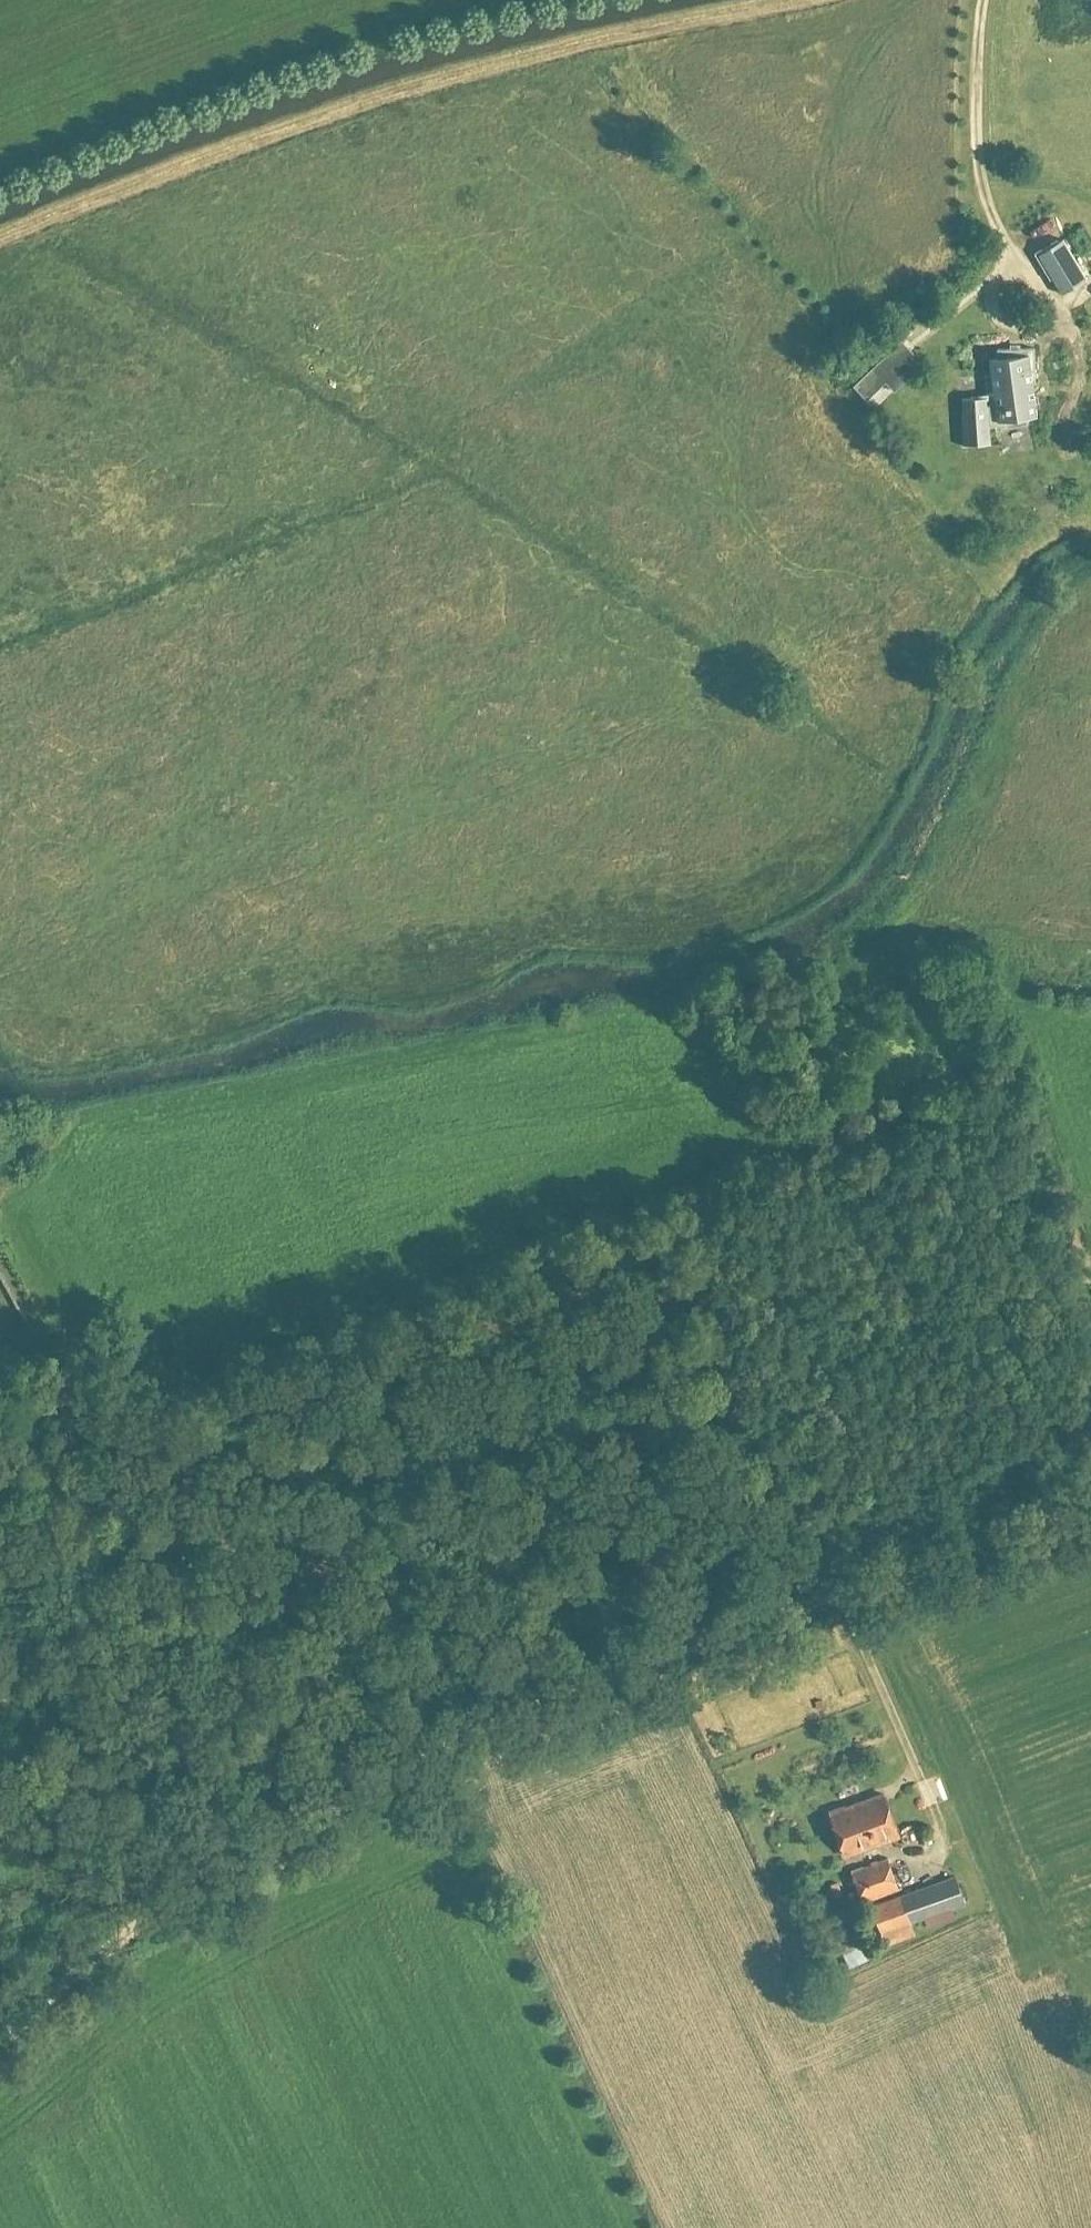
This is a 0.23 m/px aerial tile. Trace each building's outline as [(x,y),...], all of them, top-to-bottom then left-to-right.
[(1064,238),(1060,240),(1059,238),(1035,253),(1051,280),(1054,278),(1063,293),(1088,278),(1064,238)] [(1065,310),(1090,293),(1084,283),(1058,299),(1065,310)] [(888,326),(841,353),(849,368),(866,359),(872,370),(903,353),(888,326)] [(1033,382),(1036,382),(1035,347),(999,349),(999,351),(995,351),(996,359),(992,360),(991,352),(981,353),(987,393),(972,396),(972,397),(963,398),(963,414),(962,414),(964,445),(985,444),(985,443),(992,442),(991,426),(1029,419),(1029,416),(1038,414),(1033,382)] [(846,1805),(831,1811),(847,1854),(901,1835),(886,1793),(847,1807),(846,1805)] [(889,1857),(853,1870),(864,1899),(900,1886),(889,1857)] [(954,1907),(968,1902),(957,1872),(871,1903),(887,1945),(917,1934),(912,1923),(925,1918),(929,1926),(958,1916),(954,1907)] [(851,1967),(875,1956),(863,1929),(839,1940),(851,1967)]
